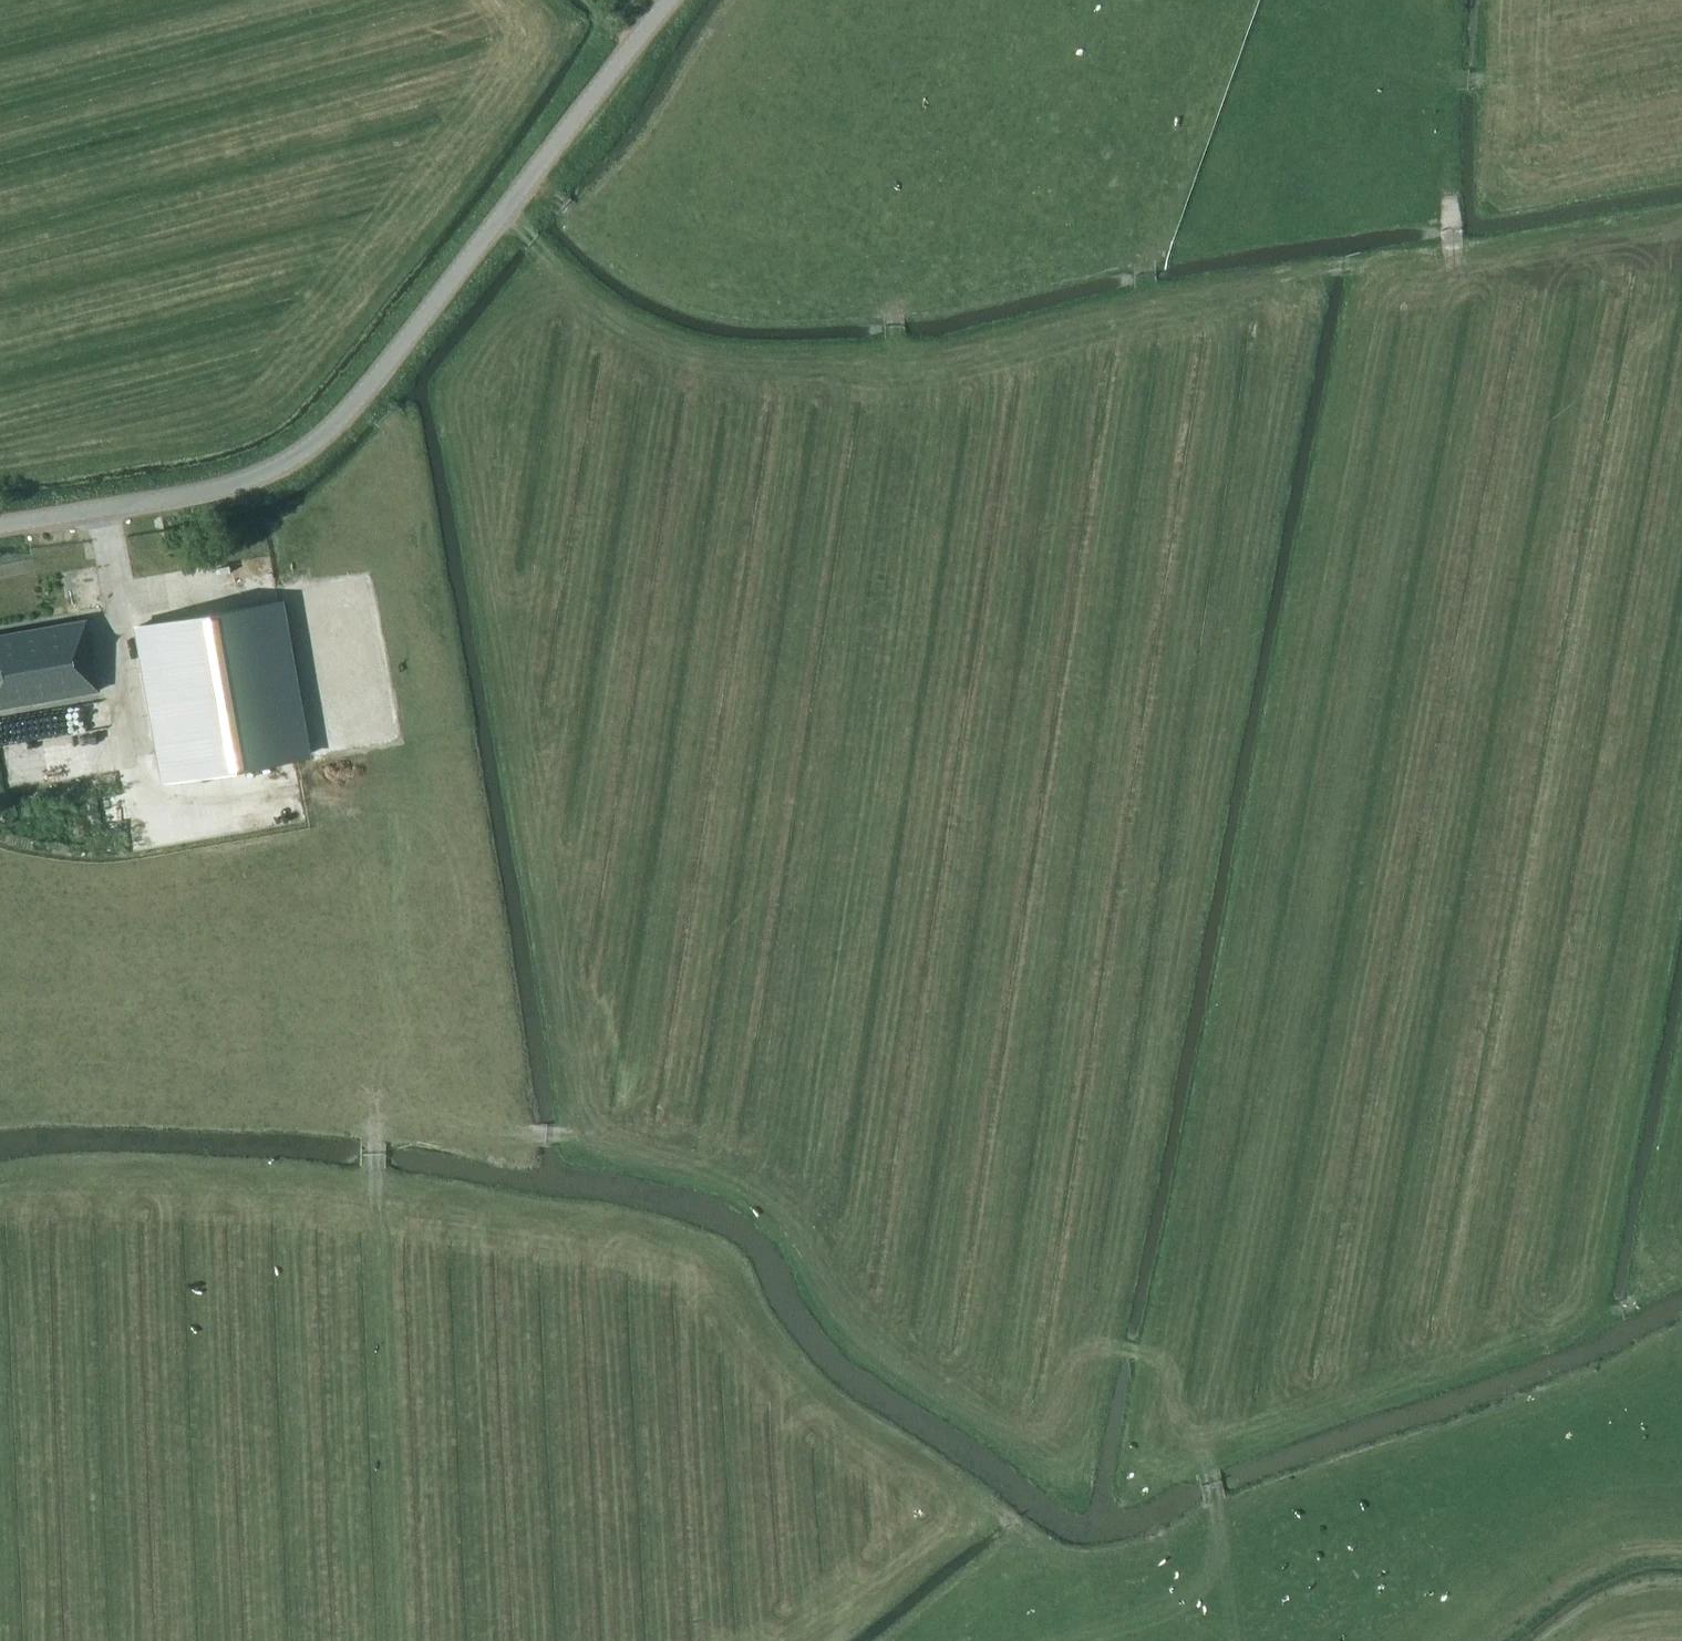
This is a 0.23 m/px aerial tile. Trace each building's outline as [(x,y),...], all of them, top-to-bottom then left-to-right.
[(165,780),(305,756),(277,601),(138,625),(165,780)] [(98,690),(85,619),(0,635),(0,708),(98,690)]
